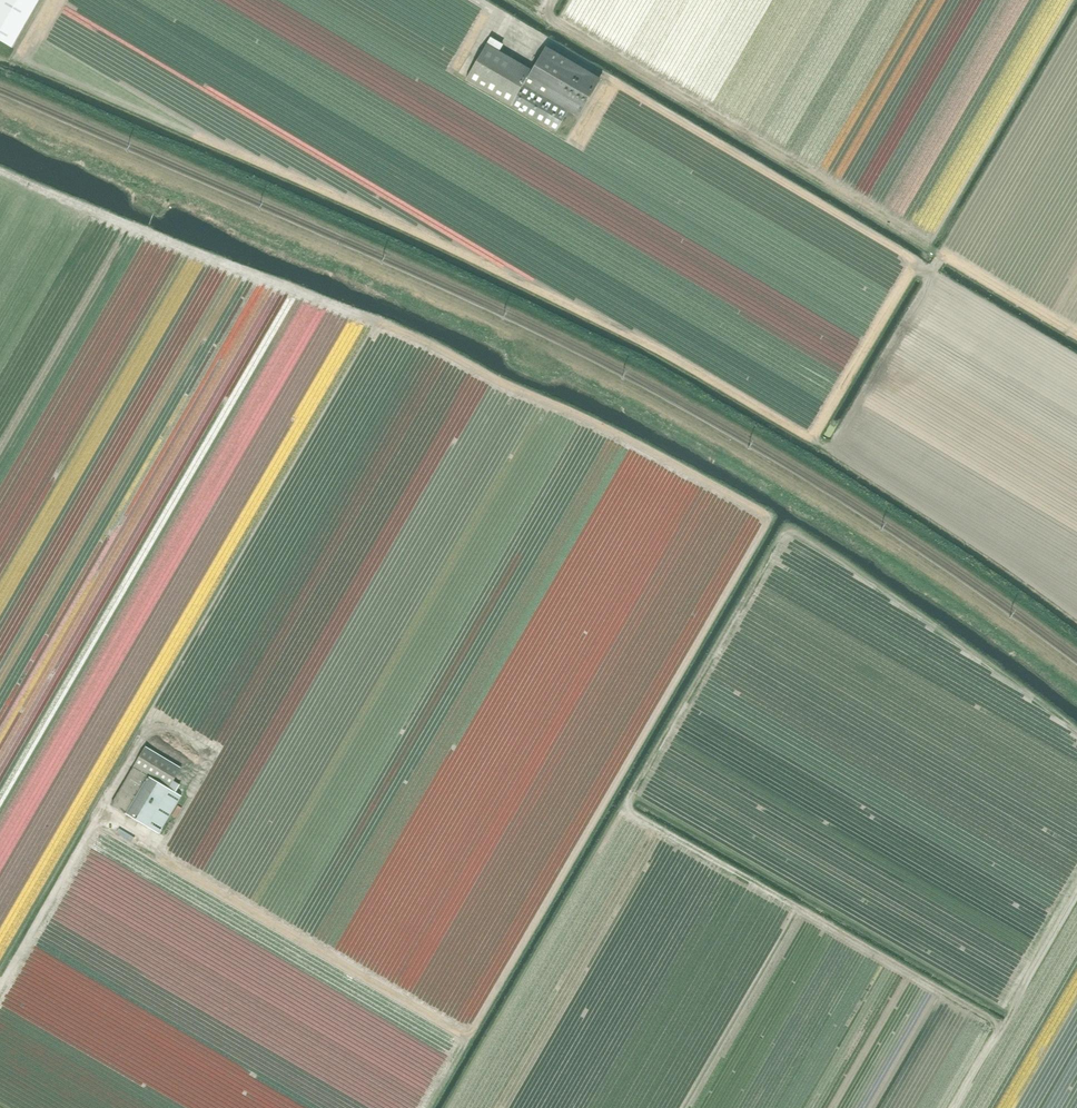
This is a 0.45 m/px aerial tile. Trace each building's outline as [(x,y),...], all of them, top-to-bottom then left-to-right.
[(13,48),(41,0),(0,0),(0,40),(13,48)] [(533,70),(500,51),(504,44),(491,37),(487,44),(466,80),(556,132),(568,111),(578,117),(601,79),(546,47),(533,70)] [(182,747),(185,743),(174,737),(171,742),(182,747)] [(175,781),(180,772),(181,768),(146,747),(111,805),(160,834),(182,796),(176,792),(180,784),(175,781)]
